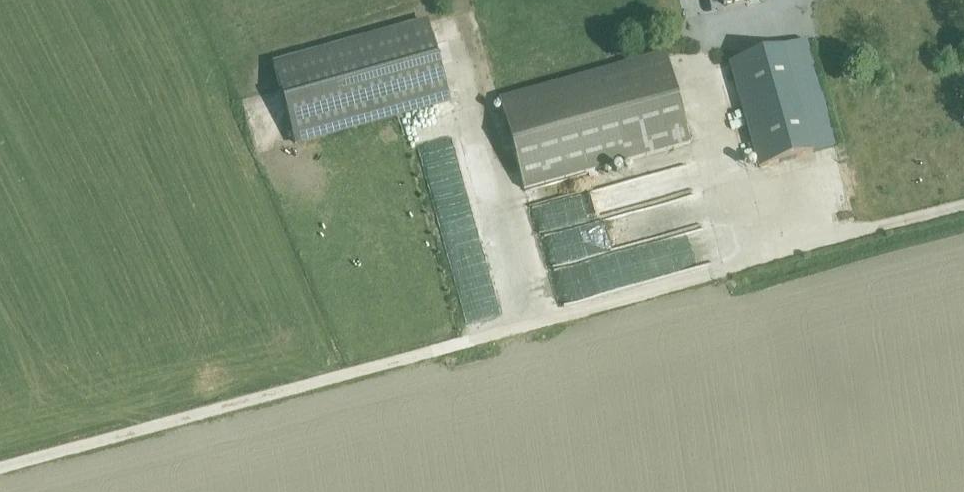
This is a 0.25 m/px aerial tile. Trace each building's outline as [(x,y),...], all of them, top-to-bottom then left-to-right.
[(449,105),(427,21),(272,63),(295,148),(449,105)] [(758,168),(834,147),(805,40),(728,62),(758,168)] [(498,99),(523,189),(689,143),(664,53),(498,99)] [(476,307),(446,160),(439,162),(437,150),(418,153),(421,169),(413,170),(426,231),(429,231),(446,313),(476,307)] [(539,298),(680,270),(673,234),(655,237),(648,205),(553,224),(555,237),(530,242),(536,270),(534,270),(539,298)]
